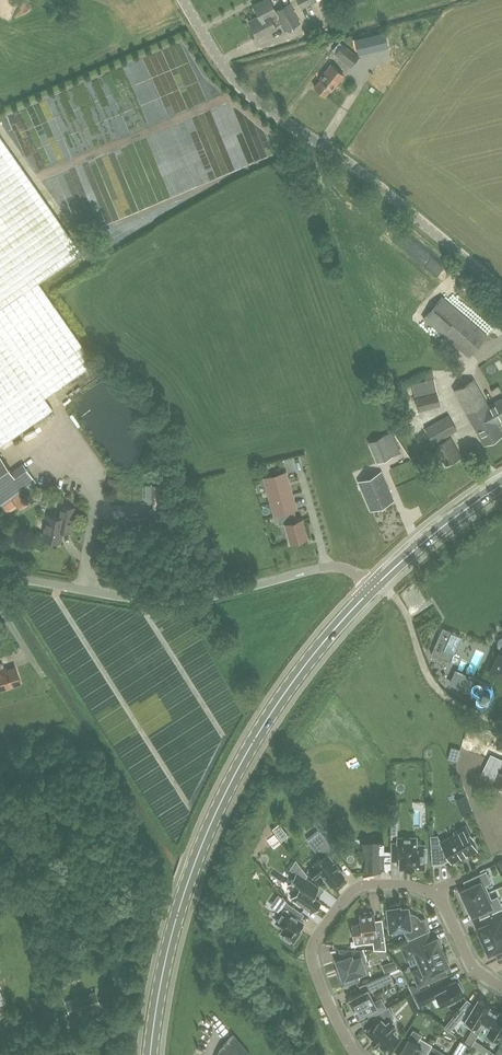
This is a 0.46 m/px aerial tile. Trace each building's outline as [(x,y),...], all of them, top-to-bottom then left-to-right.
[(276,10),(271,0),(263,0),(254,5),(258,12),(261,10),(267,22),(273,20),(272,19),(279,16),(276,10)] [(301,8),(318,0),(297,0),(301,8)] [(261,10),(258,12),(259,15),(249,20),(258,37),(277,27),(276,26),(282,23),(285,30),(300,23),(290,3),(276,10),(279,16),(272,19),(273,20),(267,22),(261,10)] [(335,52),(351,65),(359,56),(342,43),(335,52)] [(331,90),(344,74),(331,63),(319,77),(321,78),(315,85),(325,94),(330,89),(331,90)] [(54,409),(45,397),(95,361),(38,282),(82,252),(0,135),(0,446),(54,409)] [(469,356),(488,334),(442,296),(424,317),(469,356)] [(488,404),(474,379),(455,389),(476,429),(484,444),(501,435),(501,429),(498,422),(501,420),(501,396),(488,404)] [(434,443),(457,430),(449,415),(426,427),(434,443)] [(368,441),(378,462),(392,456),(383,435),(368,441)] [(446,464),(462,456),(451,437),(436,445),(446,464)] [(24,490),(36,481),(23,463),(11,471),(0,455),(0,506),(12,498),(20,510),(30,503),(22,491),(24,490)] [(265,477),(275,515),(284,512),(287,522),(284,523),(290,544),(300,541),(300,539),(307,537),(302,518),(297,520),(294,510),(296,509),(286,471),(265,477)] [(359,481),(364,494),(371,510),(394,499),(382,471),(359,481)] [(62,532),(70,533),(74,507),(62,505),(59,517),(48,515),(44,537),(60,541),(62,532)] [(442,626),(431,653),(450,661),(461,635),(442,626)] [(491,670),(501,675),(501,653),(499,652),(491,670)] [(21,682),(16,667),(3,671),(2,669),(0,670),(0,689),(21,682)] [(450,681),(470,690),(474,680),(455,671),(450,681)] [(488,760),(491,762),(489,764),(497,768),(491,780),(494,782),(500,785),(499,788),(501,789),(501,759),(491,754),(488,760)] [(442,845),(437,847),(431,848),(432,863),(443,862),(450,859),(451,861),(467,853),(468,855),(477,850),(471,839),(473,838),(466,825),(454,831),(455,833),(440,841),(442,845)] [(324,851),(331,845),(318,829),(312,835),(324,851)] [(363,850),(367,850),(367,859),(365,858),(363,869),(384,869),(384,842),(373,836),(361,841),(363,850)] [(393,843),(393,859),(400,859),(400,867),(414,867),(414,869),(424,869),(424,860),(426,860),(426,861),(427,861),(427,846),(426,846),(426,847),(424,847),(424,845),(416,845),(416,837),(399,837),(399,843),(393,843)] [(327,853),(321,858),(314,863),(315,864),(309,869),(315,877),(321,872),(325,877),(324,878),(329,885),(330,884),(331,885),(344,876),(338,868),(339,867),(335,862),(334,863),(327,853)] [(292,898),(311,911),(319,899),(318,898),(312,895),(318,887),(305,878),(303,876),(306,873),(301,866),(293,879),(288,885),(297,891),(292,898)] [(466,902),(488,892),(485,885),(491,882),(486,871),(471,877),(474,883),(461,889),(460,889),(460,890),(461,892),(459,893),(463,901),(465,900),(466,902)] [(488,914),(489,914),(501,908),(501,906),(497,896),(491,899),(488,892),(466,902),(467,905),(465,905),(469,913),(471,912),(471,914),(472,915),(472,914),(485,908),(488,914)] [(296,908),(288,902),(282,896),(277,904),(279,905),(276,909),(281,913),(276,921),(284,927),(281,931),(283,933),(281,936),(289,941),(291,939),(293,940),(301,929),(299,928),(303,922),(299,920),(291,914),(296,908)] [(426,931),(420,919),(420,918),(419,917),(418,916),(417,915),(415,915),(414,914),(413,914),(411,913),(410,913),(408,913),(408,907),(400,908),(400,906),(398,906),(397,904),(389,905),(389,907),(387,908),(389,920),(387,920),(388,930),(406,927),(410,938),(426,931)] [(501,931),(501,908),(489,914),(488,914),(479,919),(482,925),(477,927),(483,940),(501,931)] [(371,913),(371,910),(361,911),(361,915),(359,915),(360,923),(351,924),(353,938),(367,936),(368,943),(373,942),(374,949),(386,950),(384,928),(376,929),(374,913),(371,913)] [(483,940),(489,953),(494,951),(498,959),(501,957),(501,931),(483,940)] [(419,961),(442,951),(440,947),(442,946),(439,939),(437,940),(436,938),(430,941),(427,934),(402,945),(407,957),(416,953),(419,961)] [(341,986),(359,980),(356,973),(365,970),(363,962),(365,961),(362,951),(341,950),(344,957),(337,960),(340,967),(335,968),(341,986)] [(442,951),(419,961),(423,970),(414,974),(420,985),(445,974),(442,967),(448,964),(447,963),(449,962),(446,955),(444,955),(442,951)] [(390,972),(373,979),(377,987),(394,978),(390,972)] [(431,986),(430,986),(416,993),(422,1004),(438,996),(442,1005),(447,1002),(448,1005),(456,1001),(454,998),(462,994),(461,992),(463,991),(458,982),(457,983),(455,980),(445,986),(442,980),(431,986)] [(348,1001),(353,1010),(355,1008),(358,1015),(367,1010),(370,1014),(386,1005),(381,998),(375,1001),(368,988),(349,998),(350,1000),(348,1001)] [(479,1034),(484,1025),(493,1010),(488,1007),(489,1005),(478,999),(466,1018),(476,1025),(473,1030),(479,1034)] [(397,1034),(394,1030),(397,1027),(390,1020),(394,1015),(389,1006),(372,1015),(375,1021),(367,1030),(373,1036),(372,1038),(377,1043),(379,1042),(385,1048),(393,1041),(391,1040),(397,1034)] [(466,1012),(460,1008),(444,1027),(450,1032),(466,1012)] [(484,1025),(489,1028),(487,1031),(498,1038),(499,1036),(501,1038),(501,1035),(501,1013),(499,1012),(498,1013),(493,1010),(484,1025)] [(247,1053),(249,1052),(238,1039),(233,1034),(226,1042),(219,1051),(218,1054),(248,1054),(247,1053)] [(418,1052),(423,1054),(426,1054),(433,1044),(420,1037),(417,1043),(409,1038),(399,1054),(416,1054),(418,1052)] [(459,1054),(461,1054),(467,1044),(461,1040),(453,1052),(459,1054)] [(485,1047),(486,1046),(475,1040),(471,1046),(482,1052),(486,1054),(494,1054),(495,1053),(485,1047)]
